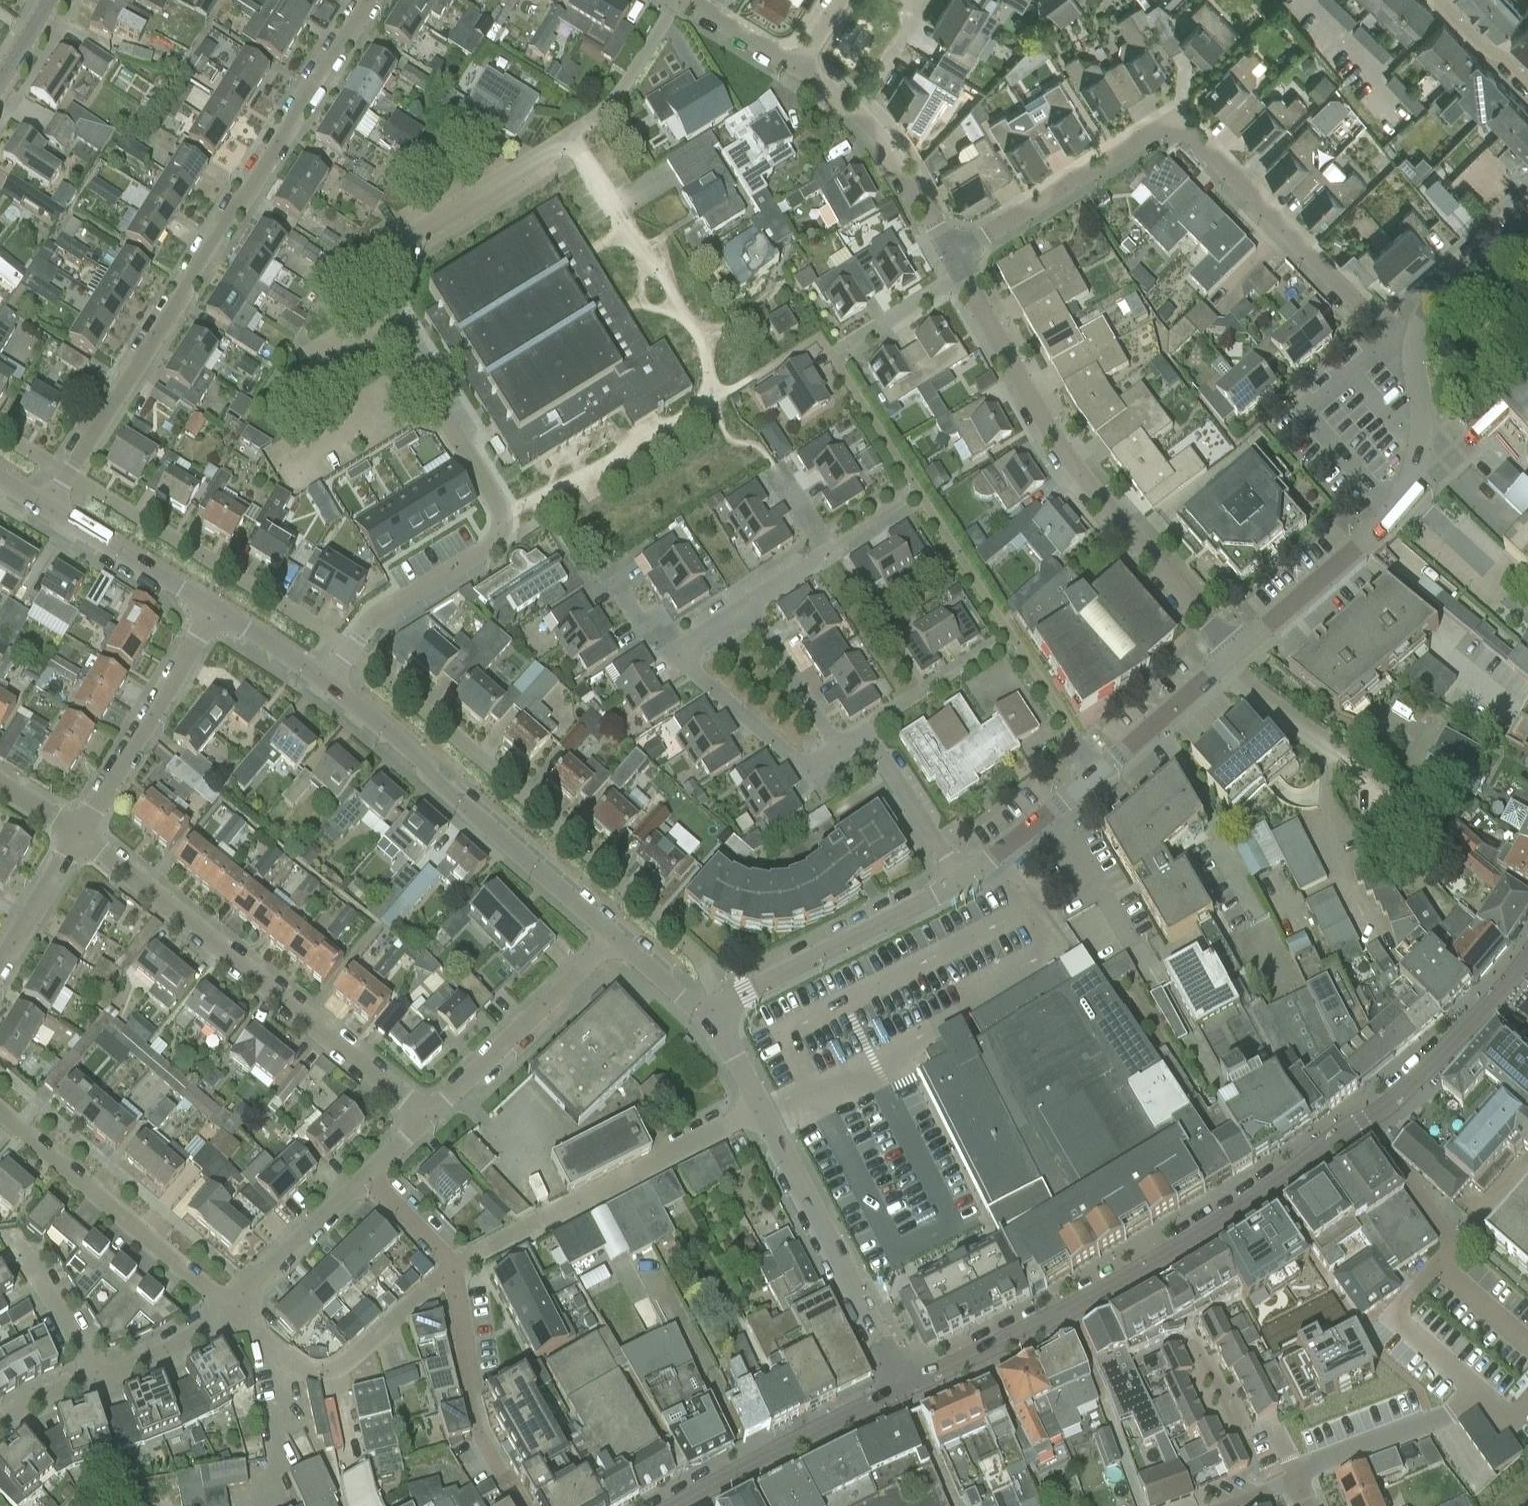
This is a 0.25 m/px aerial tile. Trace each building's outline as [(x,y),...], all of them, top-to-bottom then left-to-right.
[(101,8),(121,19),(133,26),(144,32),(144,31),(149,22),(138,16),(126,10),(132,0),(105,0),(101,8)] [(136,0),(161,14),(168,0),(136,0)] [(192,11),(208,20),(219,0),(199,0),(192,11)] [(236,14),(239,9),(241,10),(245,4),(239,0),(227,0),(223,6),(236,14)] [(307,22),(321,0),(284,0),(281,5),(307,22)] [(397,12),(421,28),(429,15),(430,16),(438,20),(444,12),(446,13),(453,1),(451,0),(405,0),(397,12)] [(509,0),(501,13),(507,16),(515,4),(509,0)] [(527,50),(542,60),(554,41),(550,39),(560,23),(582,37),(588,26),(604,0),(574,0),(572,3),(566,13),(563,18),(552,11),(542,27),(538,32),(527,50)] [(582,37),(605,51),(601,58),(611,64),(613,65),(613,64),(632,32),(621,25),(627,14),(605,0),(582,37)] [(775,14),(785,0),(752,0),(775,14)] [(947,6),(978,25),(989,32),(990,32),(998,20),(998,11),(993,8),(998,0),(951,0),(947,6)] [(1022,9),(1028,0),(1006,0),(1022,9)] [(1042,1),(1052,14),(1062,25),(1082,10),(1075,0),(1043,0),(1042,1)] [(1143,4),(1147,10),(1153,6),(1148,0),(1140,0),(1143,4)] [(1239,34),(1207,0),(1205,0),(1193,12),(1203,22),(1197,28),(1182,41),(1203,63),(1223,43),(1227,46),(1239,34)] [(1335,12),(1342,4),(1338,0),(1323,0),(1335,12)] [(1375,5),(1382,12),(1395,25),(1409,38),(1434,12),(1422,0),(1379,0),(1375,5)] [(1504,32),(1517,20),(1523,13),(1523,12),(1511,0),(1461,0),(1498,38),(1504,32)] [(540,1),(526,24),(538,32),(552,11),(553,9),(540,1)] [(1174,31),(1167,16),(1171,12),(1159,2),(1153,6),(1147,10),(1153,21),(1162,38),(1174,31)] [(251,23),(240,39),(254,48),(280,64),(293,44),(267,27),(268,26),(255,16),(257,12),(245,4),(241,10),(239,9),(236,14),(251,23)] [(1167,72),(1156,55),(1150,46),(1152,44),(1142,28),(1153,21),(1147,10),(1143,4),(1131,11),(1118,20),(1129,38),(1123,42),(1121,49),(1125,57),(1115,63),(1137,98),(1147,91),(1144,86),(1167,72)] [(1342,4),(1335,12),(1351,27),(1358,19),(1342,4)] [(281,5),(268,26),(267,27),(293,44),(307,22),(281,5)] [(947,6),(934,27),(953,38),(946,48),(938,62),(942,65),(963,78),(972,64),(979,53),(977,51),(989,32),(978,25),(947,6)] [(1512,40),(1527,55),(1527,7),(1523,12),(1523,13),(1517,20),(1525,27),(1512,40)] [(101,8),(88,31),(106,40),(109,42),(115,31),(127,38),(128,36),(138,42),(139,40),(147,45),(152,35),(144,31),(144,32),(133,26),(121,19),(101,8)] [(495,11),(487,23),(493,28),(498,31),(507,16),(501,13),(500,15),(495,11)] [(397,12),(383,34),(400,45),(407,49),(421,28),(397,12)] [(480,19),(471,33),(484,42),(493,28),(487,23),(480,19)] [(1361,22),(1354,30),(1369,45),(1377,37),(1361,22)] [(1459,76),(1478,58),(1444,23),(1418,47),(1452,83),(1458,78),(1459,76)] [(194,56),(207,64),(215,52),(214,51),(215,50),(218,52),(224,42),(209,33),(194,56)] [(1032,51),(1038,60),(1049,52),(1050,51),(1041,36),(1031,47),(1030,48),(1032,51)] [(1377,37),(1369,45),(1385,60),(1391,54),(1392,52),(1377,37)] [(113,45),(109,57),(149,68),(153,69),(156,57),(152,55),(113,45)] [(29,94),(46,105),(54,110),(81,69),(100,82),(112,64),(102,57),(85,46),(74,64),(57,52),(29,94)] [(1222,114),(1231,123),(1260,95),(1251,87),(1258,80),(1258,72),(1253,66),(1261,58),(1250,46),(1243,54),(1229,68),(1230,69),(1208,90),(1227,110),(1222,114)] [(236,51),(223,72),(229,76),(227,78),(233,81),(254,95),(268,71),(252,61),(242,55),(236,51)] [(356,77),(381,93),(395,70),(370,54),(356,76),(356,77)] [(1079,54),(1065,62),(1071,71),(1081,88),(1083,87),(1099,113),(1122,99),(1125,105),(1137,98),(1115,63),(1105,70),(1100,62),(1092,60),(1086,65),(1079,54)] [(207,64),(194,56),(186,69),(199,77),(207,64)] [(1509,89),(1478,58),(1459,76),(1458,78),(1464,84),(1441,108),(1452,118),(1465,105),(1464,104),(1470,98),(1485,113),(1509,89)] [(434,60),(426,72),(440,81),(448,69),(434,60)] [(905,74),(889,100),(913,115),(908,123),(923,133),(945,97),(954,103),(960,93),(958,92),(965,79),(963,78),(942,65),(935,77),(918,67),(911,78),(905,74)] [(406,69),(400,79),(423,94),(430,83),(406,69)] [(448,92),(439,108),(452,116),(475,131),(482,120),(494,127),(514,140),(530,113),(532,110),(538,100),(504,79),(503,82),(496,78),(486,71),(467,102),(466,103),(448,92)] [(1320,102),(1332,90),(1338,84),(1329,75),(1326,72),(1308,90),(1320,102)] [(1417,111),(1425,104),(1395,72),(1388,80),(1417,111)] [(342,99),(367,115),(381,93),(356,77),(356,76),(353,74),(344,88),(347,90),(342,99)] [(710,80),(695,89),(688,76),(644,103),(660,128),(673,120),(686,140),(730,112),(710,80)] [(558,77),(554,84),(567,92),(572,85),(570,84),(558,77)] [(240,116),(253,95),(227,78),(214,100),(240,116)] [(1061,80),(1044,90),(1048,96),(1029,108),(1037,120),(1055,149),(1065,143),(1068,148),(1091,133),(1075,107),(1077,106),(1061,80)] [(968,96),(966,100),(967,107),(971,110),(972,109),(972,108),(980,100),(987,93),(975,86),(969,95),(968,96)] [(169,101),(179,108),(188,94),(178,87),(169,101)] [(1502,130),(1526,106),(1509,89),(1485,113),(1502,130)] [(1260,95),(1231,123),(1240,133),(1245,128),(1263,147),(1285,125),(1287,126),(1301,112),(1309,105),(1297,94),(1289,102),(1283,97),(1275,97),(1269,104),(1260,95)] [(1332,96),(1314,113),(1328,127),(1350,105),(1341,96),(1332,96)] [(328,120),(354,136),(367,115),(342,99),(328,120)] [(226,138),(240,116),(214,100),(201,119),(200,121),(226,138)] [(979,120),(989,114),(980,100),(972,108),(972,109),(979,120)] [(179,108),(169,101),(161,114),(171,120),(179,108)] [(144,102),(129,126),(144,135),(159,112),(152,107),(144,102)] [(765,191),(759,181),(794,159),(787,148),(791,145),(778,124),(785,121),(776,107),(763,116),(756,105),(751,108),(747,112),(723,126),(731,140),(744,132),(748,138),(721,156),(749,200),(765,191)] [(61,121),(61,122),(75,131),(79,125),(114,135),(114,134),(71,106),(61,121)] [(1526,106),(1502,130),(1490,143),(1499,152),(1511,165),(1507,168),(1520,181),(1527,173),(1527,108),(1526,106)] [(1003,159),(979,120),(972,109),(971,110),(970,111),(970,110),(962,119),(975,139),(965,145),(962,149),(961,153),(962,157),(964,160),(942,174),(952,189),(955,187),(970,211),(996,195),(992,189),(1014,176),(1003,159)] [(213,159),(226,138),(200,121),(201,119),(192,113),(177,136),(187,142),(213,159)] [(423,132),(395,114),(386,127),(415,146),(423,132)] [(1055,149),(1037,120),(1025,127),(1013,124),(1006,114),(990,124),(1006,150),(1008,149),(1014,158),(1024,175),(1048,160),(1045,155),(1055,149)] [(63,152),(72,138),(76,132),(75,131),(61,122),(61,121),(55,118),(42,138),(63,152)] [(1334,128),(1347,140),(1356,131),(1343,119),(1334,128)] [(354,136),(328,120),(314,142),(340,158),(354,136)] [(1309,124),(1302,132),(1287,146),(1289,147),(1276,160),(1267,169),(1286,188),(1291,184),(1299,192),(1323,168),(1314,159),(1314,146),(1323,138),(1309,124)] [(114,135),(79,125),(75,131),(76,132),(72,138),(100,156),(114,135)] [(379,139),(407,158),(415,146),(386,127),(379,139)] [(20,133),(2,160),(19,171),(45,188),(48,190),(60,172),(57,170),(40,158),(45,149),(39,146),(37,144),(20,133)] [(709,135),(666,162),(672,172),(685,193),(681,196),(698,223),(701,221),(711,235),(744,214),(729,192),(733,189),(711,153),(718,148),(709,135)] [(122,139),(115,150),(129,159),(132,154),(130,152),(134,147),(122,139)] [(1469,163),(1482,149),(1472,139),(1458,153),(1469,163)] [(132,154),(129,159),(141,167),(148,157),(134,147),(130,152),(132,154)] [(1480,168),(1493,154),(1486,147),(1472,161),(1480,168)] [(947,159),(941,150),(930,156),(936,166),(947,159)] [(206,169),(189,158),(180,152),(166,175),(191,192),(206,169)] [(1407,154),(1399,163),(1416,180),(1425,171),(1416,163),(1407,154)] [(287,184),(313,201),(327,178),(301,162),(287,184)] [(1131,221),(1145,235),(1150,240),(1192,198),(1184,190),(1189,184),(1169,163),(1141,190),(1152,201),(1131,221)] [(371,174),(357,165),(350,176),(364,185),(371,174)] [(105,167),(99,177),(107,182),(108,181),(113,172),(105,167)] [(1323,169),(1299,192),(1307,201),(1303,205),(1322,225),(1344,203),(1346,204),(1367,182),(1354,169),(1349,174),(1345,178),(1332,177),(1323,169)] [(840,232),(857,223),(875,213),(869,202),(875,199),(860,172),(835,186),(833,182),(827,186),(819,173),(814,176),(811,186),(798,194),(803,203),(819,194),(840,232)] [(178,213),(191,192),(166,175),(152,197),(178,213)] [(1435,197),(1447,185),(1437,175),(1425,186),(1435,197)] [(339,192),(371,213),(372,214),(379,202),(381,199),(381,198),(348,178),(339,192)] [(11,179),(1,195),(11,202),(22,186),(11,179)] [(101,194),(105,189),(93,181),(86,192),(100,200),(103,196),(101,194)] [(313,201),(287,184),(273,206),(299,223),(313,201)] [(1460,200),(1447,185),(1435,197),(1448,211),(1460,200)] [(103,196),(100,200),(113,209),(119,198),(105,189),(101,194),(103,196)] [(178,213),(152,197),(138,218),(164,235),(178,213)] [(1192,198),(1150,240),(1168,258),(1189,238),(1199,249),(1226,222),(1206,201),(1201,206),(1192,198)] [(623,415),(624,414),(622,411),(645,396),(657,416),(663,413),(661,411),(691,392),(662,346),(648,354),(555,203),(525,222),(529,228),(427,291),(438,309),(424,318),(520,474),(621,412),(623,415)] [(899,218),(891,204),(877,212),(885,226),(899,218)] [(1394,240),(1417,267),(1436,251),(1422,235),(1431,227),(1418,212),(1414,207),(1404,216),(1411,224),(1394,240)] [(55,208),(50,216),(60,223),(65,215),(63,213),(55,208)] [(725,248),(722,262),(740,290),(770,271),(777,267),(773,261),(767,253),(792,238),(773,209),(748,225),(752,231),(725,248)] [(125,240),(133,246),(150,256),(164,235),(138,218),(125,240)] [(71,233),(77,224),(71,220),(65,229),(71,233)] [(1226,222),(1199,249),(1209,259),(1189,279),(1207,298),(1227,280),(1250,256),(1241,248),(1247,242),(1226,222)] [(261,227),(247,249),(272,265),(286,243),(261,227)] [(324,233),(317,244),(331,253),(338,242),(324,233)] [(889,234),(872,245),(869,247),(871,250),(851,262),(873,297),(883,290),(886,296),(912,280),(897,256),(901,253),(889,234)] [(1337,236),(1333,242),(1340,245),(1343,239),(1337,236)] [(46,266),(56,249),(68,256),(71,251),(69,250),(73,244),(61,237),(54,248),(47,243),(36,259),(46,266)] [(299,258),(313,267),(320,256),(306,246),(291,237),(284,248),(299,258)] [(1399,283),(1417,267),(1394,240),(1376,255),(1369,246),(1359,255),(1376,275),(1385,267),(1399,283)] [(1128,242),(1120,250),(1129,258),(1136,250),(1128,242)] [(71,251),(68,256),(80,265),(87,254),(73,244),(69,250),(71,251)] [(257,288),(257,287),(272,265),(247,249),(232,271),(257,288)] [(1017,292),(1023,302),(1075,273),(1066,257),(1063,250),(1038,264),(1030,251),(997,270),(1011,295),(1017,292)] [(109,276),(135,292),(149,270),(123,253),(109,276)] [(47,289),(56,274),(35,261),(26,275),(45,288),(47,289)] [(817,284),(808,271),(793,281),(802,295),(813,288),(821,302),(825,300),(840,324),(865,308),(862,303),(873,297),(851,262),(817,284)] [(1116,278),(1125,273),(1118,262),(1110,267),(1116,278)] [(1253,294),(1270,278),(1262,269),(1245,286),(1241,290),(1244,302),(1245,303),(1253,294)] [(1138,270),(1130,279),(1137,286),(1145,277),(1138,270)] [(219,292),(250,312),(259,296),(264,298),(263,299),(278,308),(281,303),(279,302),(283,296),(271,288),(267,293),(257,287),(257,288),(232,271),(219,292)] [(1023,316),(1037,341),(1071,322),(1063,310),(1088,296),(1075,273),(1023,302),(1029,312),(1023,316)] [(22,283),(19,287),(26,291),(40,300),(44,295),(42,293),(45,288),(26,275),(21,282),(22,282),(22,283)] [(135,292),(109,276),(95,297),(121,314),(135,292)] [(1270,278),(1253,294),(1261,303),(1279,286),(1270,278)] [(44,295),(40,300),(53,308),(60,297),(47,289),(45,288),(42,293),(44,295)] [(219,292),(205,314),(230,330),(236,334),(230,342),(254,358),(261,347),(243,335),(256,316),(250,312),(219,292)] [(279,302),(281,303),(278,308),(291,316),(298,305),(283,296),(279,302)] [(81,320),(107,336),(121,314),(95,297),(81,320)] [(1244,302),(1230,316),(1239,327),(1254,312),(1245,303),(1244,302)] [(1315,302),(1299,314),(1297,317),(1288,307),(1277,316),(1289,330),(1290,330),(1313,357),(1332,341),(1317,324),(1326,315),(1315,302)] [(1192,330),(1210,313),(1201,305),(1168,337),(1167,357),(1170,361),(1197,335),(1192,330)] [(1166,309),(1157,317),(1164,324),(1172,316),(1166,309)] [(766,323),(777,342),(797,330),(785,311),(766,323)] [(1201,339),(1218,322),(1210,313),(1192,330),(1197,335),(1201,339)] [(293,338),(301,326),(284,315),(276,328),(293,338)] [(93,357),(107,336),(81,320),(67,341),(76,346),(93,357)] [(1063,373),(1115,344),(1103,321),(1078,335),(1071,322),(1037,341),(1051,366),(1058,363),(1063,373)] [(14,332),(7,328),(0,324),(0,355),(14,332)] [(907,352),(928,386),(967,361),(958,346),(955,348),(939,324),(914,340),(917,345),(907,352)] [(1295,373),(1313,357),(1290,330),(1289,330),(1272,345),(1269,341),(1259,350),(1271,364),(1279,356),(1295,373)] [(203,373),(217,351),(192,334),(178,356),(203,373)] [(88,365),(50,340),(47,345),(57,352),(53,360),(81,377),(88,365)] [(1078,413),(1110,392),(1103,381),(1129,366),(1115,344),(1063,373),(1069,384),(1063,387),(1078,413)] [(1261,371),(1271,364),(1259,350),(1241,365),(1245,369),(1235,378),(1258,405),(1277,389),(1261,371)] [(928,386),(907,352),(896,358),(893,353),(867,369),(883,396),(880,398),(888,410),(928,386)] [(195,385),(203,373),(178,356),(163,378),(188,394),(183,403),(194,410),(206,393),(195,385)] [(244,360),(238,370),(251,379),(258,369),(244,360)] [(828,404),(815,385),(819,383),(805,361),(773,381),(775,383),(754,396),(765,414),(786,400),(800,422),(828,404)] [(1506,393),(1527,413),(1527,365),(1506,393)] [(1170,371),(1160,379),(1168,389),(1178,382),(1170,371)] [(3,395),(4,396),(6,393),(5,392),(9,386),(12,381),(0,374),(0,400),(3,395)] [(989,375),(973,385),(980,396),(996,386),(995,385),(989,375)] [(1205,388),(1197,395),(1221,423),(1232,412),(1240,421),(1258,405),(1235,378),(1226,386),(1218,377),(1205,388)] [(1110,392),(1078,413),(1096,438),(1102,433),(1109,442),(1157,407),(1141,386),(1118,403),(1110,392)] [(35,389),(29,398),(27,401),(26,400),(25,403),(26,404),(19,416),(46,432),(67,396),(54,388),(49,397),(35,389)] [(171,414),(178,404),(156,390),(149,400),(171,414)] [(1506,393),(1497,404),(1527,437),(1527,413),(1506,393)] [(238,397),(228,413),(239,421),(250,405),(238,397)] [(956,436),(971,463),(987,454),(985,450),(1010,436),(995,410),(989,414),(983,402),(965,412),(951,420),(948,416),(933,424),(939,435),(943,439),(948,440),(951,439),(956,436)] [(1173,428),(1157,407),(1109,442),(1116,452),(1110,456),(1127,480),(1158,456),(1149,445),(1173,428)] [(192,415),(182,433),(194,441),(205,423),(192,415)] [(220,429),(226,432),(233,421),(227,417),(220,429)] [(206,421),(197,439),(205,444),(214,426),(206,421)] [(137,487),(147,470),(155,456),(138,446),(147,431),(135,424),(126,439),(125,438),(107,469),(137,487)] [(247,431),(239,442),(249,448),(256,436),(247,431)] [(412,436),(402,442),(407,450),(417,443),(412,436)] [(814,472),(821,482),(851,464),(841,448),(835,452),(825,438),(795,458),(807,476),(814,472)] [(402,442),(392,449),(397,456),(407,450),(402,442)] [(775,444),(768,449),(776,461),(789,452),(784,446),(775,444)] [(870,451),(858,458),(868,474),(880,467),(870,451)] [(1206,473),(1194,457),(1190,451),(1167,468),(1158,456),(1127,480),(1145,503),(1151,498),(1158,508),(1152,512),(1153,513),(1153,512),(1206,473)] [(990,500),(994,497),(1006,516),(1021,505),(1019,502),(1043,486),(1025,461),(1019,465),(1013,454),(979,476),(980,477),(977,480),(974,483),(972,490),(973,496),(979,500),(985,501),(990,500)] [(167,481),(166,482),(156,499),(183,515),(193,498),(198,491),(196,490),(198,488),(199,485),(197,482),(187,476),(174,468),(178,462),(166,455),(155,474),(167,481)] [(1262,461),(1183,530),(1189,538),(1181,544),(1191,555),(1197,561),(1207,552),(1217,562),(1221,559),(1242,584),(1262,566),(1259,562),(1283,541),(1286,544),(1307,526),(1286,502),(1289,499),(1280,488),(1291,479),(1285,472),(1276,462),(1269,468),(1262,461)] [(863,496),(862,495),(853,481),(859,477),(851,464),(821,482),(827,492),(820,497),(832,516),(863,496)] [(922,475),(933,492),(949,482),(938,464),(922,475)] [(365,465),(355,471),(360,479),(370,472),(365,465)] [(1506,466),(1488,486),(1504,502),(1514,492),(1523,482),(1506,466)] [(355,471),(345,478),(350,485),(360,479),(355,471)] [(202,526),(204,528),(204,531),(211,535),(213,533),(229,543),(240,526),(249,510),(235,502),(236,500),(224,493),(231,480),(220,474),(209,492),(220,499),(217,504),(217,503),(213,509),(202,526)] [(460,479),(436,492),(458,531),(482,517),(460,479)] [(1523,482),(1514,492),(1504,502),(1527,524),(1527,487),(1523,482)] [(736,537),(765,518),(759,508),(766,503),(754,484),(723,504),(733,518),(727,522),(736,537)] [(327,529),(339,521),(339,520),(317,485),(316,485),(304,492),(327,529)] [(436,492),(412,505),(434,544),(458,531),(436,492)] [(718,496),(705,504),(707,508),(710,512),(723,504),(720,499),(718,496)] [(412,505),(388,519),(410,557),(434,544),(412,505)] [(976,553),(974,554),(984,568),(1019,538),(1030,551),(1042,565),(1038,568),(1037,579),(1045,588),(1061,574),(1049,561),(1067,546),(1070,550),(1084,538),(1057,505),(1041,518),(1019,537),(1010,526),(986,545),(976,553)] [(277,572),(292,548),(275,538),(287,518),(266,506),(253,526),(264,532),(250,556),(277,572)] [(765,518),(736,537),(745,551),(751,547),(761,562),(791,542),(779,523),(772,528),(765,518)] [(388,519),(364,532),(386,571),(410,557),(388,519)] [(1527,573),(1527,551),(1519,542),(1527,532),(1527,524),(1527,525),(1503,550),(1527,573)] [(881,551),(899,580),(914,571),(910,565),(925,556),(905,525),(886,537),(891,544),(881,551)] [(976,553),(986,545),(974,528),(964,535),(976,553)] [(10,541),(0,535),(0,557),(10,541)] [(671,538),(640,558),(651,576),(645,579),(653,590),(696,563),(686,548),(680,552),(671,538)] [(25,578),(36,560),(23,553),(25,550),(10,541),(0,557),(0,575),(6,578),(0,588),(0,592),(12,599),(25,578)] [(847,562),(857,579),(867,593),(881,584),(885,590),(897,582),(899,580),(881,551),(871,558),(866,550),(847,562)] [(468,589),(455,597),(470,609),(478,600),(485,606),(488,603),(492,610),(508,600),(517,613),(538,599),(544,609),(563,597),(557,587),(566,581),(557,567),(551,571),(548,566),(540,559),(535,555),(534,554),(525,560),(524,559),(523,558),(521,558),(519,557),(517,557),(515,558),(513,559),(511,561),(510,563),(510,565),(510,568),(510,570),(472,594),(468,589)] [(346,575),(316,556),(311,564),(322,570),(308,594),(328,605),(346,575)] [(696,563),(653,590),(660,601),(666,598),(677,615),(708,596),(699,581),(705,577),(696,563)] [(45,586),(31,608),(43,616),(68,631),(77,616),(77,615),(67,609),(72,602),(82,585),(81,584),(83,580),(71,572),(68,576),(61,572),(64,568),(58,564),(55,569),(45,586)] [(1045,588),(1015,616),(1079,715),(1147,671),(1144,666),(1171,642),(1164,634),(1167,632),(1154,618),(1151,620),(1145,613),(1148,610),(1135,596),(1132,599),(1125,592),(1129,589),(1116,574),(1086,600),(1081,595),(1085,592),(1066,570),(1061,574),(1045,588)] [(366,586),(346,575),(328,606),(348,617),(357,601),(359,602),(366,592),(363,590),(366,586)] [(957,587),(946,594),(951,601),(961,594),(957,587)] [(1289,674),(1340,714),(1439,628),(1388,587),(1371,602),(1369,601),(1367,602),(1361,608),(1359,610),(1361,611),(1324,643),(1323,642),(1321,643),(1315,648),(1314,650),(1315,651),(1289,674)] [(795,622),(801,632),(830,614),(821,599),(815,603),(806,588),(775,608),(787,627),(795,622)] [(92,591),(83,605),(95,612),(104,598),(92,591)] [(1519,651),(1515,656),(1491,639),(1494,634),(1483,625),(1482,626),(1443,595),(1434,606),(1485,648),(1527,682),(1527,658),(1519,651)] [(120,629),(117,634),(144,650),(157,628),(146,622),(155,608),(135,596),(127,611),(130,613),(120,629)] [(552,634),(562,649),(604,622),(597,610),(591,614),(580,596),(563,607),(549,616),(558,630),(552,634)] [(19,610),(7,602),(0,614),(0,640),(6,630),(19,610)] [(83,605),(77,615),(77,616),(91,625),(94,621),(95,619),(93,619),(92,618),(93,616),(95,612),(83,605)] [(940,612),(926,621),(945,650),(955,644),(959,652),(979,639),(959,608),(944,618),(940,612)] [(17,637),(29,616),(19,610),(6,630),(17,637)] [(104,632),(110,621),(95,612),(93,616),(92,618),(93,619),(95,619),(94,621),(91,625),(104,632)] [(832,616),(830,614),(801,632),(807,642),(800,647),(811,666),(843,646),(834,632),(839,628),(832,616)] [(465,672),(469,668),(480,655),(469,645),(458,636),(451,643),(426,621),(396,639),(385,652),(405,670),(411,670),(412,669),(421,676),(422,675),(435,686),(454,663),(465,672)] [(539,658),(558,649),(544,621),(525,630),(539,658)] [(926,621),(923,623),(911,631),(915,636),(901,646),(921,676),(939,664),(935,657),(945,650),(926,621)] [(611,633),(604,622),(562,649),(571,663),(577,660),(586,674),(617,654),(606,636),(611,633)] [(488,624),(469,645),(480,655),(499,633),(488,624)] [(514,629),(507,634),(514,645),(521,640),(514,629)] [(480,655),(469,668),(480,678),(510,643),(499,633),(480,655)] [(105,654),(115,660),(132,670),(144,650),(117,634),(105,654)] [(838,690),(867,671),(865,668),(857,656),(851,660),(843,646),(811,666),(823,684),(831,679),(838,690)] [(613,687),(623,701),(652,682),(646,672),(653,668),(641,649),(625,660),(611,669),(620,683),(613,687)] [(9,671),(17,658),(8,652),(0,663),(5,667),(4,668),(9,671)] [(1431,679),(1441,668),(1428,657),(1403,680),(1427,695),(1436,683),(1431,679)] [(71,686),(78,675),(51,658),(44,669),(71,686)] [(5,667),(0,663),(0,664),(0,731),(15,707),(0,697),(7,687),(1,684),(9,671),(4,668),(5,667)] [(125,681),(108,671),(97,665),(85,686),(112,702),(125,681)] [(1436,683),(1427,695),(1439,702),(1456,681),(1441,668),(1431,679),(1436,683)] [(52,674),(44,669),(33,689),(41,694),(52,674)] [(876,685),(867,671),(838,690),(844,699),(837,704),(849,723),(879,703),(870,689),(876,685)] [(526,766),(539,751),(557,731),(545,721),(549,717),(535,705),(541,696),(540,696),(551,680),(543,673),(531,688),(530,687),(520,699),(521,700),(513,709),(525,719),(515,730),(502,744),(504,746),(503,750),(509,755),(512,753),(526,766)] [(566,673),(556,679),(563,689),(572,683),(566,673)] [(489,718),(498,725),(513,709),(521,700),(520,699),(509,690),(501,700),(490,692),(475,678),(454,703),(481,726),(489,718)] [(647,726),(662,717),(679,706),(667,688),(659,692),(652,682),(623,701),(631,715),(637,711),(647,726)] [(100,723),(112,702),(85,686),(72,707),(83,713),(100,723)] [(211,695),(203,704),(200,702),(188,716),(191,718),(215,738),(232,717),(247,729),(254,720),(267,705),(243,686),(226,707),(211,695)] [(581,687),(572,693),(579,702),(587,697),(581,687)] [(997,720),(979,732),(958,699),(942,710),(946,716),(925,729),(922,723),(898,738),(920,772),(919,773),(919,774),(921,773),(929,785),(934,782),(948,804),(967,792),(963,786),(1005,759),(1007,760),(1007,758),(1018,751),(1015,746),(1038,731),(1016,697),(993,713),(997,720)] [(675,740),(685,755),(714,736),(707,725),(715,720),(703,701),(686,712),(672,721),(681,736),(675,740)] [(1505,745),(1527,757),(1527,703),(1505,745)] [(19,712),(16,717),(43,733),(46,728),(19,712)] [(191,718),(188,716),(177,730),(180,732),(172,742),(186,753),(178,763),(201,782),(212,770),(198,758),(215,738),(191,718)] [(1206,752),(1195,762),(1213,782),(1208,787),(1221,802),(1231,813),(1234,816),(1264,791),(1296,763),(1293,759),(1283,747),(1270,732),(1265,737),(1247,716),(1236,726),(1234,724),(1225,733),(1226,734),(1215,743),(1214,742),(1205,750),(1206,752)] [(21,736),(31,742),(35,735),(40,738),(43,733),(16,717),(0,743),(0,762),(4,764),(21,736)] [(81,755),(93,734),(67,718),(54,739),(81,755)] [(251,755),(229,780),(235,786),(243,793),(267,765),(272,770),(280,760),(294,772),(302,763),(315,748),(291,727),(285,733),(276,725),(263,740),(251,755)] [(576,728),(558,748),(569,757),(587,737),(582,733),(576,728)] [(1476,773),(1486,754),(1447,732),(1435,753),(1454,763),(1475,775),(1475,773),(1476,773)] [(709,779),(723,770),(740,759),(728,740),(720,745),(714,736),(685,755),(693,769),(700,764),(709,779)] [(68,776),(81,755),(54,739),(41,760),(68,776)] [(643,749),(642,750),(650,763),(664,755),(656,742),(643,749)] [(610,780),(607,783),(607,784),(619,794),(633,778),(647,762),(635,752),(621,767),(610,780)] [(1486,779),(1476,773),(1475,773),(1475,775),(1454,763),(1435,753),(1426,768),(1476,797),(1486,779)] [(737,792),(747,806),(776,788),(769,778),(777,772),(765,754),(734,773),(743,788),(737,792)] [(342,808),(353,795),(347,790),(359,776),(335,755),(322,770),(312,782),(336,803),(342,808)] [(182,786),(181,788),(186,792),(187,790),(192,794),(201,782),(178,763),(174,760),(165,772),(182,786)] [(571,806),(580,796),(589,804),(607,784),(607,783),(610,780),(601,772),(602,772),(591,762),(580,774),(567,762),(556,775),(557,776),(548,785),(571,806)] [(1164,858),(1204,822),(1176,773),(1106,835),(1134,884),(1139,880),(1146,893),(1141,896),(1170,944),(1197,928),(1214,962),(1225,981),(1241,972),(1209,921),(1213,919),(1186,870),(1176,876),(1168,863),(1164,858)] [(301,778),(280,800),(293,811),(313,788),(301,778)] [(691,783),(682,788),(688,798),(697,792),(691,783)] [(342,808),(340,810),(334,817),(326,826),(341,840),(349,830),(353,832),(367,816),(381,827),(389,818),(402,803),(379,784),(363,802),(353,795),(342,808)] [(177,803),(171,799),(158,788),(130,821),(149,837),(169,813),(177,803)] [(169,813),(149,837),(168,852),(181,836),(188,828),(179,821),(186,811),(181,807),(192,794),(187,790),(186,792),(181,788),(171,799),(177,803),(169,813)] [(771,831),(785,822),(802,812),(789,793),(782,798),(776,788),(747,806),(756,821),(763,817),(771,831)] [(699,793),(692,798),(699,808),(706,804),(699,793)] [(615,844),(628,829),(642,814),(625,798),(621,802),(614,796),(591,822),(591,824),(589,826),(600,836),(602,833),(615,844)] [(1522,845),(1527,849),(1527,813),(1511,804),(1501,825),(1525,837),(1522,845)] [(414,868),(433,846),(446,832),(422,810),(412,822),(405,815),(382,840),(414,868)] [(679,883),(694,866),(674,848),(669,854),(661,847),(671,836),(662,828),(669,820),(657,810),(645,824),(632,839),(643,848),(646,845),(649,848),(635,862),(663,887),(672,877),(679,883)] [(880,810),(840,836),(831,842),(834,847),(815,859),(818,863),(803,873),(804,875),(785,881),(786,884),(767,884),(767,887),(748,883),(747,885),(730,877),(729,879),(715,867),(682,904),(697,917),(700,912),(711,917),(709,922),(727,931),(727,925),(740,927),(739,932),(759,936),(758,930),(770,930),(771,934),(791,933),(789,928),(800,924),(802,928),(821,922),(818,917),(828,910),(831,915),(847,904),(843,900),(850,891),(857,883),(860,886),(869,880),(903,858),(883,826),(889,822),(880,810)] [(235,819),(224,833),(228,837),(230,834),(235,838),(244,827),(235,819)] [(1277,849),(1304,835),(1298,823),(1271,837),(1277,849)] [(1483,847),(1457,823),(1445,835),(1444,837),(1471,860),(1474,857),(1504,883),(1527,898),(1527,849),(1522,845),(1514,841),(1508,838),(1498,854),(1483,847)] [(1418,844),(1432,855),(1430,858),(1473,892),(1459,910),(1460,911),(1462,914),(1507,947),(1512,940),(1527,916),(1527,898),(1504,883),(1474,857),(1471,860),(1444,837),(1432,827),(1418,844)] [(224,833),(215,844),(224,851),(235,838),(230,834),(228,837),(224,833)] [(15,871),(29,848),(5,834),(0,842),(0,862),(15,871)] [(1283,860),(1309,846),(1304,835),(1277,849),(1283,860)] [(732,837),(724,847),(743,863),(751,854),(732,837)] [(751,844),(759,859),(772,852),(764,837),(751,844)] [(1233,847),(1251,881),(1269,872),(1250,838),(1233,847)] [(186,850),(173,865),(192,881),(212,857),(193,841),(186,850)] [(310,845),(297,860),(303,866),(309,870),(318,860),(319,853),(310,845)] [(461,845),(435,875),(458,896),(485,866),(461,845)] [(1288,871),(1315,857),(1309,846),(1283,860),(1288,871)] [(272,849),(260,863),(265,867),(267,864),(272,869),(277,863),(281,857),(282,857),(272,849)] [(212,857),(192,881),(211,896),(230,872),(212,857)] [(1294,882),(1321,868),(1315,857),(1288,871),(1294,882)] [(15,871),(0,862),(0,891),(2,893),(15,871)] [(260,863),(251,874),(256,877),(261,882),(272,869),(267,864),(265,867),(260,863)] [(1026,881),(1035,876),(1029,867),(1021,872),(1026,881)] [(1363,885),(1386,878),(1379,867),(1354,874),(1357,887),(1363,885)] [(384,894),(366,914),(378,925),(388,914),(396,905),(418,879),(406,868),(384,894)] [(1300,894),(1327,880),(1321,868),(1294,882),(1300,894)] [(230,872),(211,896),(229,911),(249,887),(248,887),(256,877),(251,874),(247,870),(239,879),(230,872)] [(1373,895),(1393,889),(1386,878),(1363,885),(1366,897),(1373,895)] [(305,895),(309,899),(319,887),(309,880),(298,894),(303,897),(305,895)] [(249,887),(229,911),(248,926),(267,902),(249,887)] [(1373,895),(1376,907),(1380,906),(1401,900),(1393,889),(1373,895)] [(499,956),(504,951),(507,954),(499,961),(503,965),(516,979),(555,942),(537,924),(532,930),(495,890),(480,904),(469,914),(471,916),(466,920),(499,956)] [(1305,905),(1311,915),(1338,901),(1332,891),(1305,905)] [(84,897),(70,920),(96,935),(99,930),(107,916),(118,922),(124,912),(100,893),(94,904),(84,897)] [(303,897),(298,894),(289,905),(298,912),(309,899),(305,895),(303,897)] [(1490,967),(1507,947),(1462,914),(1460,911),(1459,910),(1443,928),(1422,897),(1406,908),(1407,910),(1413,921),(1415,925),(1420,932),(1428,941),(1446,958),(1445,960),(1474,987),(1490,967)] [(1380,906),(1383,917),(1387,916),(1407,910),(1406,908),(1401,900),(1380,906)] [(1311,915),(1316,926),(1343,912),(1338,901),(1311,915)] [(267,902),(248,926),(266,941),(286,918),(267,902)] [(388,914),(378,925),(383,930),(391,937),(409,916),(409,915),(396,905),(388,914)] [(343,925),(347,929),(356,918),(347,910),(335,924),(340,928),(343,925)] [(1387,916),(1390,928),(1391,928),(1413,921),(1407,910),(1387,916)] [(1322,936),(1348,923),(1343,912),(1316,926),(1322,936)] [(286,918),(266,941),(285,956),(304,933),(286,918)] [(82,958),(96,935),(70,920),(57,942),(82,958)] [(149,944),(162,928),(152,920),(126,952),(136,960),(148,945),(149,944)] [(1413,921),(1391,928),(1394,940),(1420,932),(1415,925),(1413,921)] [(1348,923),(1322,936),(1327,947),(1354,933),(1348,923)] [(340,928),(335,924),(326,936),(336,943),(347,929),(343,925),(340,928)] [(1451,1010),(1474,987),(1445,960),(1446,958),(1428,941),(1420,932),(1394,940),(1398,954),(1396,957),(1407,968),(1399,977),(1400,978),(1402,982),(1422,1001),(1423,1002),(1441,1019),(1451,1010)] [(304,933),(285,956),(304,972),(323,948),(304,933)] [(1327,947),(1332,957),(1357,945),(1359,944),(1354,933),(1327,947)] [(1313,953),(1312,954),(1303,935),(1285,944),(1308,991),(1340,1055),(1336,1058),(1359,1089),(1394,1060),(1380,1044),(1377,1047),(1371,1039),(1372,1039),(1360,1014),(1353,1001),(1354,1001),(1351,994),(1337,967),(1336,964),(1322,971),(1313,953)] [(1400,978),(1399,977),(1376,944),(1365,952),(1375,967),(1369,971),(1376,981),(1351,994),(1354,1001),(1353,1001),(1360,1014),(1372,1039),(1371,1039),(1377,1047),(1380,1044),(1394,1060),(1441,1019),(1423,1002),(1422,1001),(1402,982),(1400,978)] [(1336,964),(1337,967),(1362,955),(1357,945),(1332,957),(1336,964)] [(323,948),(304,972),(322,986),(323,987),(335,972),(342,964),(323,948)] [(154,988),(173,965),(153,949),(134,972),(154,988)] [(393,950),(372,974),(382,982),(403,958),(393,950)] [(123,976),(136,960),(126,952),(113,968),(100,960),(93,971),(117,986),(121,974),(123,976)] [(76,968),(67,963),(50,953),(37,975),(63,990),(76,968)] [(1107,987),(1134,972),(1125,955),(1097,972),(1107,987)] [(1176,968),(1164,975),(1171,986),(1234,1100),(1220,1109),(1255,1164),(1267,1157),(1281,1148),(1311,1126),(1288,1096),(1289,1095),(1275,1072),(1243,1013),(1241,1009),(1238,1005),(1225,981),(1214,962),(1205,968),(1198,956),(1176,968)] [(175,1005),(193,982),(173,965),(154,988),(175,1005)] [(932,1069),(918,1076),(990,1218),(995,1215),(1006,1236),(1000,1239),(1003,1244),(1004,1244),(1032,1296),(1033,1299),(1034,1298),(1033,1296),(1045,1289),(1046,1291),(1047,1290),(1046,1288),(1061,1279),(1071,1273),(1072,1275),(1074,1274),(1072,1272),(1077,1269),(1083,1266),(1071,1243),(1099,1226),(1118,1245),(1124,1241),(1125,1243),(1126,1242),(1125,1240),(1144,1229),(1151,1225),(1152,1227),(1153,1226),(1152,1224),(1171,1213),(1172,1214),(1178,1210),(1178,1211),(1179,1210),(1179,1209),(1195,1200),(1204,1194),(1205,1195),(1206,1194),(1205,1193),(1221,1184),(1233,1177),(1193,1115),(1156,1056),(1126,1014),(1123,1016),(1115,1002),(1104,985),(1094,970),(1093,971),(1095,973),(1073,987),(1060,965),(1038,978),(1051,1000),(1040,1007),(1029,1013),(1017,1020),(1006,1027),(995,1034),(983,1041),(972,1047),(965,1034),(925,1055),(931,1066),(932,1069)] [(112,999),(117,986),(93,971),(86,983),(112,999)] [(351,1011),(371,987),(351,971),(345,979),(332,995),(351,1011)] [(465,973),(453,984),(481,1013),(492,1002),(482,992),(470,979),(465,973)] [(63,990),(37,975),(23,998),(49,1013),(63,990)] [(1038,978),(1027,985),(1040,1007),(1051,1000),(1038,978)] [(1027,985),(1015,991),(1029,1013),(1040,1007),(1027,985)] [(370,1026),(383,1010),(389,1002),(371,987),(351,1011),(370,1026)] [(475,1019),(461,1004),(445,988),(435,997),(436,998),(426,1008),(425,1006),(416,1015),(424,1024),(438,1038),(447,1030),(455,1038),(467,1026),(466,1025),(473,1019),(474,1020),(475,1019)] [(182,1034),(194,1020),(205,1030),(223,1006),(203,990),(190,1005),(173,1026),(182,1034)] [(1015,991),(1004,998),(1017,1020),(1029,1013),(1015,991)] [(1336,1058),(1340,1055),(1308,991),(1266,1012),(1305,1081),(1329,1112),(1359,1089),(1336,1058)] [(664,1045),(652,1032),(614,992),(582,1022),(528,1074),(531,1078),(578,1127),(664,1045)] [(1161,992),(1152,997),(1177,1043),(1187,1038),(1161,992)] [(1305,1081),(1266,1012),(1257,995),(1238,1005),(1241,1009),(1243,1013),(1275,1072),(1289,1095),(1288,1096),(1311,1126),(1329,1112),(1305,1081)] [(994,1004),(993,1005),(1006,1027),(1017,1020),(1004,998),(994,1004)] [(993,1005),(981,1012),(995,1034),(1006,1027),(993,1005)] [(205,1030),(224,1046),(231,1038),(243,1022),(223,1006),(205,1030)] [(43,1024),(34,1018),(17,1008),(4,1030),(29,1046),(43,1024)] [(392,1008),(387,1014),(375,1029),(386,1039),(387,1037),(420,1072),(440,1052),(426,1038),(422,1033),(411,1043),(403,1034),(396,1027),(404,1017),(392,1008)] [(115,1021),(118,1017),(108,1010),(96,1024),(105,1032),(114,1021),(115,1021)] [(981,1012),(970,1019),(983,1041),(995,1034),(981,1012)] [(124,1030),(115,1021),(114,1021),(105,1032),(104,1033),(112,1039),(114,1041),(124,1030)] [(104,1033),(105,1032),(96,1024),(70,1054),(80,1062),(96,1043),(104,1033)] [(148,1027),(136,1040),(138,1041),(144,1047),(155,1034),(148,1027)] [(1527,1110),(1527,1053),(1513,1041),(1498,1027),(1470,1059),(1490,1077),(1507,1091),(1527,1110)] [(26,1052),(29,1046),(4,1030),(0,1037),(0,1059),(16,1068),(26,1052)] [(124,1030),(114,1041),(124,1050),(134,1038),(124,1030)] [(240,1046),(228,1060),(249,1076),(254,1070),(273,1047),(252,1030),(240,1046)] [(134,1038),(124,1050),(134,1059),(144,1047),(138,1041),(136,1040),(134,1038)] [(149,1072),(159,1060),(144,1047),(134,1059),(149,1072)] [(273,1047),(254,1070),(274,1087),(281,1079),(293,1064),(273,1047)] [(1233,1177),(1233,1178),(1254,1165),(1253,1165),(1255,1164),(1220,1109),(1219,1110),(1218,1108),(1209,1115),(1199,1100),(1198,1101),(1181,1074),(1182,1073),(1166,1050),(1156,1056),(1193,1115),(1233,1177)] [(53,1094),(80,1062),(70,1054),(44,1086),(53,1094)] [(321,1059),(315,1066),(328,1077),(335,1069),(333,1068),(321,1059)] [(1442,1091),(1462,1108),(1487,1080),(1504,1095),(1453,1152),(1445,1160),(1470,1183),(1483,1195),(1494,1182),(1522,1150),(1527,1155),(1527,1110),(1507,1091),(1490,1077),(1470,1059),(1442,1091)] [(159,1081),(169,1069),(159,1060),(149,1072),(159,1081)] [(298,1068),(286,1083),(295,1091),(307,1076),(298,1068)] [(169,1090),(180,1078),(169,1069),(159,1081),(169,1090)] [(55,1101),(75,1118),(95,1094),(75,1077),(68,1086),(55,1101)] [(179,1098),(190,1086),(180,1078),(169,1090),(179,1098)] [(648,1109),(656,1124),(680,1112),(663,1080),(639,1092),(648,1109)] [(273,1099),(265,1105),(274,1113),(281,1106),(282,1106),(295,1091),(286,1083),(273,1099)] [(189,1107),(200,1095),(190,1086),(179,1098),(189,1107)] [(95,1094),(75,1118),(94,1134),(115,1110),(95,1094)] [(199,1116),(210,1104),(200,1095),(189,1107),(199,1116)] [(155,1132),(174,1109),(165,1102),(146,1124),(155,1132)] [(210,1104),(199,1116),(210,1124),(220,1112),(210,1104)] [(343,1104),(328,1118),(324,1122),(345,1144),(363,1126),(343,1104)] [(115,1152),(127,1136),(135,1128),(115,1110),(94,1134),(115,1152)] [(220,1134),(221,1133),(231,1121),(220,1112),(210,1124),(220,1134)] [(231,1121),(221,1133),(229,1140),(243,1124),(234,1117),(231,1121)] [(618,1125),(550,1160),(567,1193),(568,1195),(650,1152),(643,1139),(632,1117),(627,1120),(618,1125)] [(325,1162),(345,1144),(324,1122),(305,1140),(312,1148),(325,1162)] [(1410,1127),(1390,1150),(1405,1163),(1412,1170),(1451,1205),(1470,1183),(1445,1160),(1453,1152),(1447,1146),(1440,1153),(1425,1140),(1410,1127)] [(143,1137),(137,1144),(124,1160),(144,1177),(171,1145),(154,1132),(149,1134),(145,1139),(143,1137)] [(221,1133),(220,1134),(208,1148),(216,1156),(229,1140),(221,1133)] [(514,1220),(529,1212),(489,1170),(496,1163),(470,1136),(451,1154),(477,1182),(490,1195),(509,1216),(514,1220)] [(164,1194),(177,1178),(183,1171),(181,1169),(188,1161),(191,1163),(204,1147),(195,1140),(183,1154),(171,1145),(144,1177),(164,1194)] [(724,1146),(709,1154),(714,1164),(724,1182),(739,1175),(724,1146)] [(1368,1146),(1321,1178),(1355,1227),(1365,1220),(1399,1268),(1400,1270),(1437,1244),(1379,1162),(1368,1146)] [(202,1174),(216,1156),(208,1148),(207,1147),(191,1165),(202,1174)] [(315,1172),(301,1158),(294,1150),(276,1167),(297,1189),(315,1172)] [(693,1163),(677,1171),(686,1188),(692,1199),(721,1184),(724,1182),(714,1164),(709,1154),(693,1163)] [(263,1155),(240,1178),(243,1182),(248,1187),(273,1213),(277,1208),(297,1189),(276,1167),(275,1168),(263,1155)] [(211,1186),(222,1174),(238,1187),(243,1182),(240,1178),(239,1178),(228,1167),(229,1166),(216,1156),(202,1174),(200,1177),(211,1186)] [(444,1209),(458,1195),(469,1185),(455,1171),(442,1156),(427,1171),(424,1169),(415,1177),(418,1179),(417,1181),(422,1187),(430,1195),(432,1197),(444,1209)] [(1,1204),(12,1214),(20,1205),(33,1190),(16,1175),(8,1169),(7,1168),(3,1173),(0,1171),(0,1203),(1,1204)] [(670,1174),(648,1186),(661,1212),(684,1200),(680,1192),(670,1174)] [(1327,1274),(1336,1267),(1341,1273),(1331,1280),(1356,1315),(1396,1287),(1389,1276),(1399,1268),(1365,1220),(1355,1227),(1321,1178),(1280,1207),(1327,1274)] [(547,1200),(537,1179),(527,1183),(538,1204),(547,1200)] [(648,1186),(625,1198),(650,1245),(651,1248),(673,1236),(661,1212),(648,1186)] [(238,1197),(251,1208),(264,1220),(263,1221),(263,1222),(273,1213),(248,1187),(238,1197)] [(422,1187),(416,1193),(425,1204),(432,1197),(430,1195),(422,1187)] [(1527,1271),(1527,1189),(1487,1235),(1527,1271)] [(187,1214),(206,1231),(224,1211),(225,1212),(229,1207),(228,1207),(208,1190),(187,1214)] [(478,1206),(484,1212),(498,1226),(509,1216),(490,1195),(478,1206)] [(625,1198),(603,1210),(629,1259),(630,1259),(641,1253),(649,1268),(657,1263),(650,1249),(651,1248),(650,1245),(625,1198)] [(91,1240),(72,1223),(63,1216),(47,1202),(24,1228),(41,1242),(43,1240),(51,1230),(80,1254),(92,1240),(91,1240)] [(224,1211),(206,1231),(231,1252),(249,1232),(225,1212),(224,1211)] [(1241,1238),(1221,1253),(1247,1303),(1272,1286),(1279,1281),(1286,1276),(1307,1262),(1293,1243),(1282,1226),(1274,1215),(1254,1230),(1255,1232),(1250,1235),(1248,1233),(1241,1238)] [(607,1248),(590,1216),(551,1237),(569,1268),(589,1258),(607,1248)] [(373,1220),(358,1235),(381,1259),(402,1238),(403,1238),(402,1238),(389,1224),(383,1230),(373,1220)] [(807,1267),(796,1246),(795,1247),(787,1232),(762,1244),(768,1255),(761,1259),(755,1262),(768,1287),(807,1267)] [(377,1275),(371,1268),(381,1259),(358,1235),(343,1249),(373,1280),(377,1275)] [(70,1288),(77,1294),(84,1306),(103,1284),(120,1264),(118,1263),(107,1254),(109,1252),(92,1238),(91,1240),(92,1240),(80,1254),(75,1260),(86,1269),(71,1286),(70,1288)] [(750,1239),(741,1244),(746,1253),(755,1248),(750,1239)] [(912,1294),(901,1299),(925,1347),(936,1342),(937,1345),(1030,1298),(1030,1297),(1032,1296),(1004,1244),(1003,1244),(988,1252),(977,1257),(935,1278),(924,1284),(910,1291),(912,1294)] [(506,1271),(491,1279),(502,1300),(533,1283),(542,1278),(527,1249),(526,1247),(500,1260),(506,1271)] [(343,1249),(328,1263),(351,1287),(359,1296),(366,1288),(374,1281),(373,1280),(343,1249)] [(1193,1319),(1233,1299),(1240,1296),(1215,1250),(1169,1279),(1169,1280),(1193,1319)] [(423,1279),(433,1270),(419,1255),(409,1264),(421,1278),(423,1279)] [(145,1286),(142,1283),(134,1276),(136,1275),(119,1261),(118,1263),(120,1264),(103,1284),(117,1296),(92,1326),(99,1331),(103,1337),(146,1286),(145,1286)] [(313,1277),(336,1301),(351,1288),(328,1263),(313,1277)] [(565,1265),(557,1270),(563,1280),(571,1275),(565,1265)] [(817,1286),(807,1267),(768,1287),(783,1317),(789,1314),(784,1304),(792,1300),(821,1286),(821,1284),(820,1285),(817,1286)] [(12,1292),(0,1272),(0,1300),(12,1292)] [(402,1281),(411,1290),(419,1282),(410,1273),(402,1281)] [(313,1277),(298,1292),(321,1316),(336,1301),(313,1277)] [(1185,1323),(1193,1319),(1169,1280),(1162,1284),(1153,1290),(1152,1288),(1107,1314),(1127,1358),(1183,1331),(1180,1326),(1185,1323)] [(402,1281),(394,1288),(401,1295),(403,1297),(411,1290),(402,1281)] [(533,1283),(502,1300),(513,1320),(544,1303),(533,1283)] [(147,1284),(145,1286),(146,1286),(103,1337),(110,1349),(110,1348),(125,1344),(132,1341),(123,1333),(139,1315),(156,1330),(164,1325),(172,1320),(180,1315),(161,1300),(163,1298),(147,1284)] [(790,1316),(814,1360),(833,1351),(850,1342),(821,1286),(792,1300),(784,1304),(789,1314),(790,1316)] [(1323,1287),(1315,1291),(1321,1302),(1325,1300),(1331,1297),(1323,1287)] [(1315,1291),(1308,1295),(1315,1306),(1318,1304),(1321,1302),(1315,1291)] [(297,1340),(311,1326),(321,1316),(298,1292),(273,1316),(279,1321),(270,1330),(289,1345),(296,1339),(297,1340)] [(1308,1295),(1301,1299),(1308,1310),(1315,1306),(1308,1295)] [(387,1296),(380,1303),(386,1310),(388,1312),(395,1305),(387,1296)] [(1331,1297),(1325,1300),(1332,1313),(1332,1314),(1340,1309),(1331,1297)] [(579,1298),(571,1303),(577,1313),(585,1308),(579,1298)] [(740,1299),(733,1303),(739,1313),(746,1309),(740,1299)] [(1301,1299),(1295,1303),(1301,1314),(1308,1310),(1301,1299)] [(544,1303),(513,1320),(523,1340),(561,1320),(550,1300),(544,1303)] [(1321,1302),(1318,1304),(1322,1312),(1325,1317),(1332,1314),(1332,1313),(1325,1300),(1321,1302)] [(379,1316),(365,1302),(351,1316),(365,1330),(379,1316)] [(11,1329),(33,1315),(27,1303),(6,1317),(11,1329)] [(1295,1303),(1288,1307),(1294,1318),(1298,1316),(1301,1314),(1295,1303)] [(1315,1306),(1308,1310),(1312,1317),(1322,1312),(1318,1304),(1315,1306)] [(1288,1307),(1281,1310),(1287,1322),(1288,1321),(1294,1318),(1288,1307)] [(420,1313),(407,1327),(408,1328),(409,1327),(409,1329),(415,1349),(432,1345),(436,1362),(421,1365),(421,1367),(428,1386),(454,1379),(440,1319),(437,1310),(420,1313)] [(1281,1310),(1274,1314),(1281,1325),(1287,1322),(1281,1310)] [(1301,1314),(1298,1316),(1302,1323),(1312,1317),(1308,1310),(1301,1314)] [(771,1375),(781,1370),(783,1375),(784,1375),(795,1396),(803,1414),(807,1413),(834,1399),(814,1360),(790,1316),(780,1321),(775,1313),(767,1318),(765,1314),(745,1323),(771,1375)] [(1079,1330),(1105,1390),(1109,1400),(1112,1408),(1124,1403),(1131,1418),(1142,1445),(1154,1440),(1157,1448),(1164,1468),(1136,1478),(1146,1505),(1166,1505),(1192,1497),(1190,1492),(1177,1464),(1162,1432),(1156,1419),(1149,1405),(1144,1393),(1136,1378),(1136,1377),(1127,1358),(1107,1314),(1079,1330)] [(1274,1314),(1268,1318),(1274,1329),(1278,1327),(1281,1325),(1274,1314)] [(336,1331),(349,1344),(364,1330),(364,1331),(365,1330),(351,1316),(336,1331)] [(1241,1319),(1223,1328),(1217,1316),(1198,1326),(1211,1352),(1215,1350),(1248,1333),(1247,1332),(1241,1319)] [(1294,1318),(1288,1321),(1292,1329),(1302,1323),(1298,1316),(1294,1318)] [(9,1326),(6,1317),(0,1320),(0,1330),(9,1326)] [(590,1318),(582,1323),(588,1332),(596,1328),(590,1318)] [(1268,1318),(1254,1326),(1257,1330),(1261,1337),(1267,1333),(1268,1333),(1274,1329),(1268,1318)] [(561,1320),(523,1340),(534,1361),(574,1340),(563,1319),(561,1320)] [(1281,1325),(1278,1328),(1282,1335),(1292,1329),(1288,1321),(1287,1322),(1281,1325)] [(330,1325),(324,1331),(341,1348),(343,1350),(348,1344),(348,1345),(349,1344),(336,1331),(330,1325)] [(1274,1329),(1268,1333),(1272,1340),(1282,1335),(1278,1328),(1278,1327),(1274,1329)] [(650,1340),(620,1354),(641,1391),(653,1412),(685,1468),(686,1471),(709,1460),(732,1449),(723,1431),(709,1401),(708,1401),(674,1328),(650,1340)] [(1239,1351),(1257,1342),(1251,1330),(1247,1332),(1248,1333),(1215,1350),(1227,1374),(1231,1372),(1252,1362),(1252,1361),(1246,1364),(1239,1351)] [(606,1332),(545,1367),(565,1403),(581,1432),(598,1462),(611,1455),(637,1499),(652,1490),(674,1476),(674,1475),(618,1378),(628,1371),(622,1359),(607,1333),(606,1332)] [(1267,1333),(1261,1337),(1269,1350),(1275,1347),(1272,1340),(1268,1333),(1267,1333)] [(1304,1359),(1280,1372),(1302,1415),(1314,1409),(1311,1403),(1323,1397),(1326,1403),(1341,1395),(1338,1389),(1362,1377),(1365,1383),(1377,1376),(1355,1333),(1330,1345),(1324,1335),(1299,1348),(1304,1359)] [(1290,1334),(1278,1340),(1286,1356),(1298,1350),(1290,1334)] [(1044,1351),(1031,1359),(1049,1396),(1045,1398),(1050,1416),(1059,1438),(1059,1436),(1068,1432),(1078,1429),(1076,1424),(1073,1414),(1074,1414),(1097,1404),(1088,1380),(1069,1336),(1044,1351)] [(37,1378),(57,1369),(43,1337),(21,1346),(37,1378)] [(738,1366),(770,1431),(803,1414),(795,1396),(784,1375),(783,1375),(764,1385),(741,1338),(727,1345),(738,1366)] [(870,1381),(850,1342),(814,1360),(834,1399),(870,1381)] [(37,1378),(21,1346),(0,1357),(0,1360),(17,1388),(37,1378)] [(1161,1387),(1182,1377),(1187,1374),(1191,1373),(1185,1362),(1178,1347),(1141,1365),(1147,1379),(1161,1372),(1166,1380),(1159,1384),(1160,1386),(1161,1387)] [(227,1400),(243,1390),(246,1395),(253,1391),(250,1371),(243,1360),(231,1367),(220,1349),(202,1360),(227,1400)] [(308,1351),(307,1361),(324,1362),(325,1353),(308,1351)] [(1425,1357),(1402,1369),(1424,1413),(1448,1401),(1425,1357)] [(1050,1454),(1046,1444),(1059,1438),(1050,1416),(1045,1398),(1049,1396),(1031,1359),(995,1380),(1021,1431),(1009,1436),(1020,1458),(1031,1452),(1035,1461),(1050,1454)] [(17,1388),(0,1360),(0,1399),(17,1388)] [(231,1405),(227,1400),(202,1360),(185,1371),(195,1389),(183,1395),(196,1423),(212,1416),(231,1405)] [(1274,1364),(1257,1372),(1252,1362),(1231,1372),(1243,1397),(1281,1378),(1274,1364)] [(488,1393),(499,1412),(492,1416),(515,1456),(507,1461),(532,1505),(533,1505),(600,1505),(582,1477),(572,1483),(526,1399),(550,1386),(538,1364),(521,1373),(488,1393)] [(721,1400),(743,1444),(770,1431),(738,1366),(726,1372),(731,1381),(727,1383),(730,1392),(729,1392),(730,1396),(721,1400)] [(386,1383),(382,1384),(385,1394),(388,1393),(391,1403),(399,1400),(396,1390),(398,1389),(393,1374),(384,1378),(386,1383)] [(1156,1419),(1193,1401),(1182,1377),(1161,1387),(1164,1394),(1166,1397),(1149,1405),(1156,1419)] [(1269,1400),(1287,1391),(1281,1378),(1243,1397),(1256,1422),(1275,1412),(1269,1400)] [(454,1379),(428,1386),(431,1397),(437,1414),(440,1422),(446,1443),(447,1443),(450,1451),(449,1451),(450,1452),(462,1445),(461,1440),(466,1439),(468,1438),(454,1379)] [(181,1431),(196,1423),(183,1395),(169,1402),(162,1382),(143,1389),(162,1439),(181,1432),(181,1431)] [(1022,1471),(1019,1459),(1020,1458),(1009,1436),(987,1383),(967,1392),(1012,1498),(1011,1498),(1015,1505),(1037,1505),(1030,1490),(1022,1471)] [(332,1451),(325,1414),(319,1387),(305,1384),(317,1440),(321,1439),(324,1452),(332,1451)] [(354,1408),(365,1456),(370,1482),(403,1474),(398,1449),(385,1394),(382,1384),(381,1384),(370,1387),(351,1392),(354,1408)] [(143,1447),(162,1439),(143,1389),(123,1397),(131,1416),(117,1421),(127,1450),(142,1446),(143,1447)] [(1011,1498),(1012,1498),(967,1392),(939,1404),(953,1438),(959,1448),(968,1473),(982,1505),(1015,1505),(1011,1498)] [(1185,1436),(1192,1433),(1192,1432),(1205,1426),(1193,1401),(1156,1419),(1162,1432),(1179,1424),(1185,1436)] [(968,1473),(959,1448),(953,1438),(939,1404),(916,1414),(917,1416),(919,1414),(937,1456),(941,1457),(959,1499),(962,1501),(964,1505),(982,1505),(968,1473)] [(112,1455),(127,1450),(117,1421),(102,1425),(95,1405),(76,1412),(93,1462),(112,1456),(112,1455)] [(1464,1434),(1484,1420),(1477,1410),(1457,1424),(1464,1434)] [(73,1469),(93,1462),(76,1412),(56,1418),(63,1438),(49,1446),(65,1473),(73,1469)] [(852,1442),(875,1495),(894,1486),(920,1475),(929,1497),(909,1505),(944,1505),(939,1495),(942,1494),(923,1456),(920,1457),(905,1421),(906,1420),(905,1419),(895,1424),(852,1442)] [(1471,1444),(1491,1430),(1484,1420),(1464,1434),(1471,1444)] [(1196,1460),(1225,1446),(1213,1422),(1205,1426),(1192,1432),(1192,1433),(1195,1438),(1197,1443),(1181,1451),(1181,1452),(1188,1466),(1190,1465),(1197,1462),(1196,1460)] [(573,1426),(563,1432),(568,1442),(578,1437),(577,1434),(573,1426)] [(1498,1440),(1491,1430),(1471,1444),(1478,1454),(1498,1440)] [(200,1431),(189,1435),(194,1447),(204,1444),(200,1431)] [(564,1444),(582,1477),(600,1505),(625,1505),(630,1503),(637,1499),(611,1455),(598,1462),(581,1432),(577,1434),(578,1437),(568,1442),(564,1444)] [(1103,1472),(1118,1467),(1119,1466),(1107,1432),(1091,1438),(1103,1472)] [(1513,1461),(1523,1454),(1508,1433),(1498,1440),(1505,1451),(1513,1461)] [(55,1478),(65,1473),(49,1446),(37,1453),(23,1437),(7,1450),(37,1486),(52,1474),(55,1478)] [(1485,1464),(1505,1451),(1498,1440),(1478,1454),(1485,1464)] [(798,1470),(817,1505),(904,1505),(894,1486),(875,1495),(852,1442),(798,1470)] [(1429,1474),(1435,1470),(1443,1465),(1429,1442),(1417,1448),(1425,1466),(1429,1474)] [(1226,1477),(1227,1478),(1233,1475),(1246,1469),(1234,1443),(1225,1446),(1196,1460),(1197,1462),(1202,1472),(1203,1474),(1221,1466),(1226,1477)] [(37,1486),(7,1450),(0,1456),(0,1474),(5,1479),(0,1483),(0,1495),(11,1505),(22,1505),(25,1504),(41,1490),(37,1486)] [(1396,1451),(1363,1464),(1365,1468),(1336,1481),(1347,1505),(1376,1493),(1371,1482),(1403,1470),(1396,1451)] [(1493,1475),(1513,1461),(1505,1451),(1485,1464),(1493,1475)] [(226,1455),(216,1459),(219,1469),(231,1467),(226,1455)] [(288,1477),(302,1505),(334,1505),(331,1500),(336,1498),(319,1462),(303,1470),(288,1477)] [(1188,1466),(1184,1468),(1189,1478),(1202,1472),(1197,1462),(1190,1465),(1188,1466)] [(225,1490),(247,1486),(243,1465),(231,1467),(219,1469),(199,1473),(205,1505),(227,1505),(225,1490)] [(755,1491),(763,1505),(817,1505),(798,1470),(798,1469),(755,1491)] [(181,1505),(205,1505),(199,1473),(176,1477),(181,1505)] [(448,1501),(451,1505),(482,1505),(479,1502),(473,1492),(470,1487),(457,1495),(454,1490),(440,1494),(437,1480),(423,1484),(406,1489),(410,1505),(434,1505),(448,1501)] [(476,1491),(473,1492),(479,1502),(495,1493),(489,1483),(476,1491)] [(67,1489),(60,1497),(67,1503),(74,1496),(67,1489)] [(1376,1493),(1347,1505),(1382,1505),(1376,1493)] [(749,1494),(725,1505),(756,1505),(749,1494)] [(374,1495),(353,1505),(379,1505),(374,1495)]
